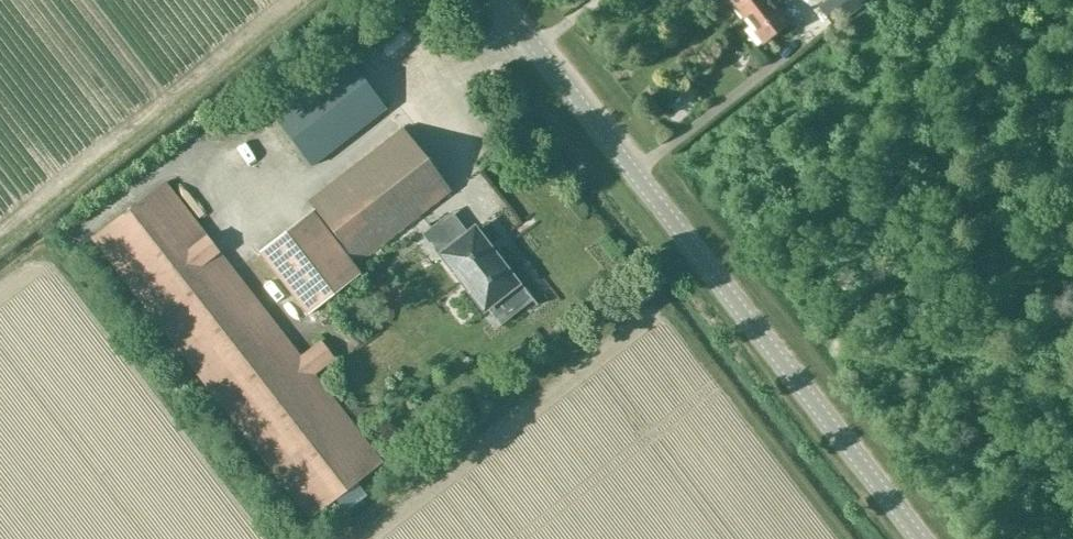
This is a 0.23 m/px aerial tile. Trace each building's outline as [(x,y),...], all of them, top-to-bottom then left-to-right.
[(767,0),(731,0),(745,17),(767,0)] [(764,43),(792,23),(791,22),(778,6),(786,0),(767,0),(745,17),(764,42),(764,43)] [(822,8),(834,24),(866,0),(833,0),(822,8)] [(310,167),(385,108),(343,55),(268,113),(310,167)] [(310,211),(310,212),(257,252),(305,316),(360,274),(350,260),(353,258),(357,263),(428,208),(443,195),(449,191),(400,128),(308,200),(314,208),(310,211)] [(90,238),(308,520),(335,499),(345,512),(366,495),(356,483),(383,462),(315,374),(334,359),(320,340),(300,356),(164,181),(90,238)] [(428,223),(426,224),(447,250),(442,254),(483,307),(493,298),(506,314),(529,296),(536,305),(537,304),(499,255),(497,255),(498,257),(495,260),(472,230),(448,250),(428,223)]
